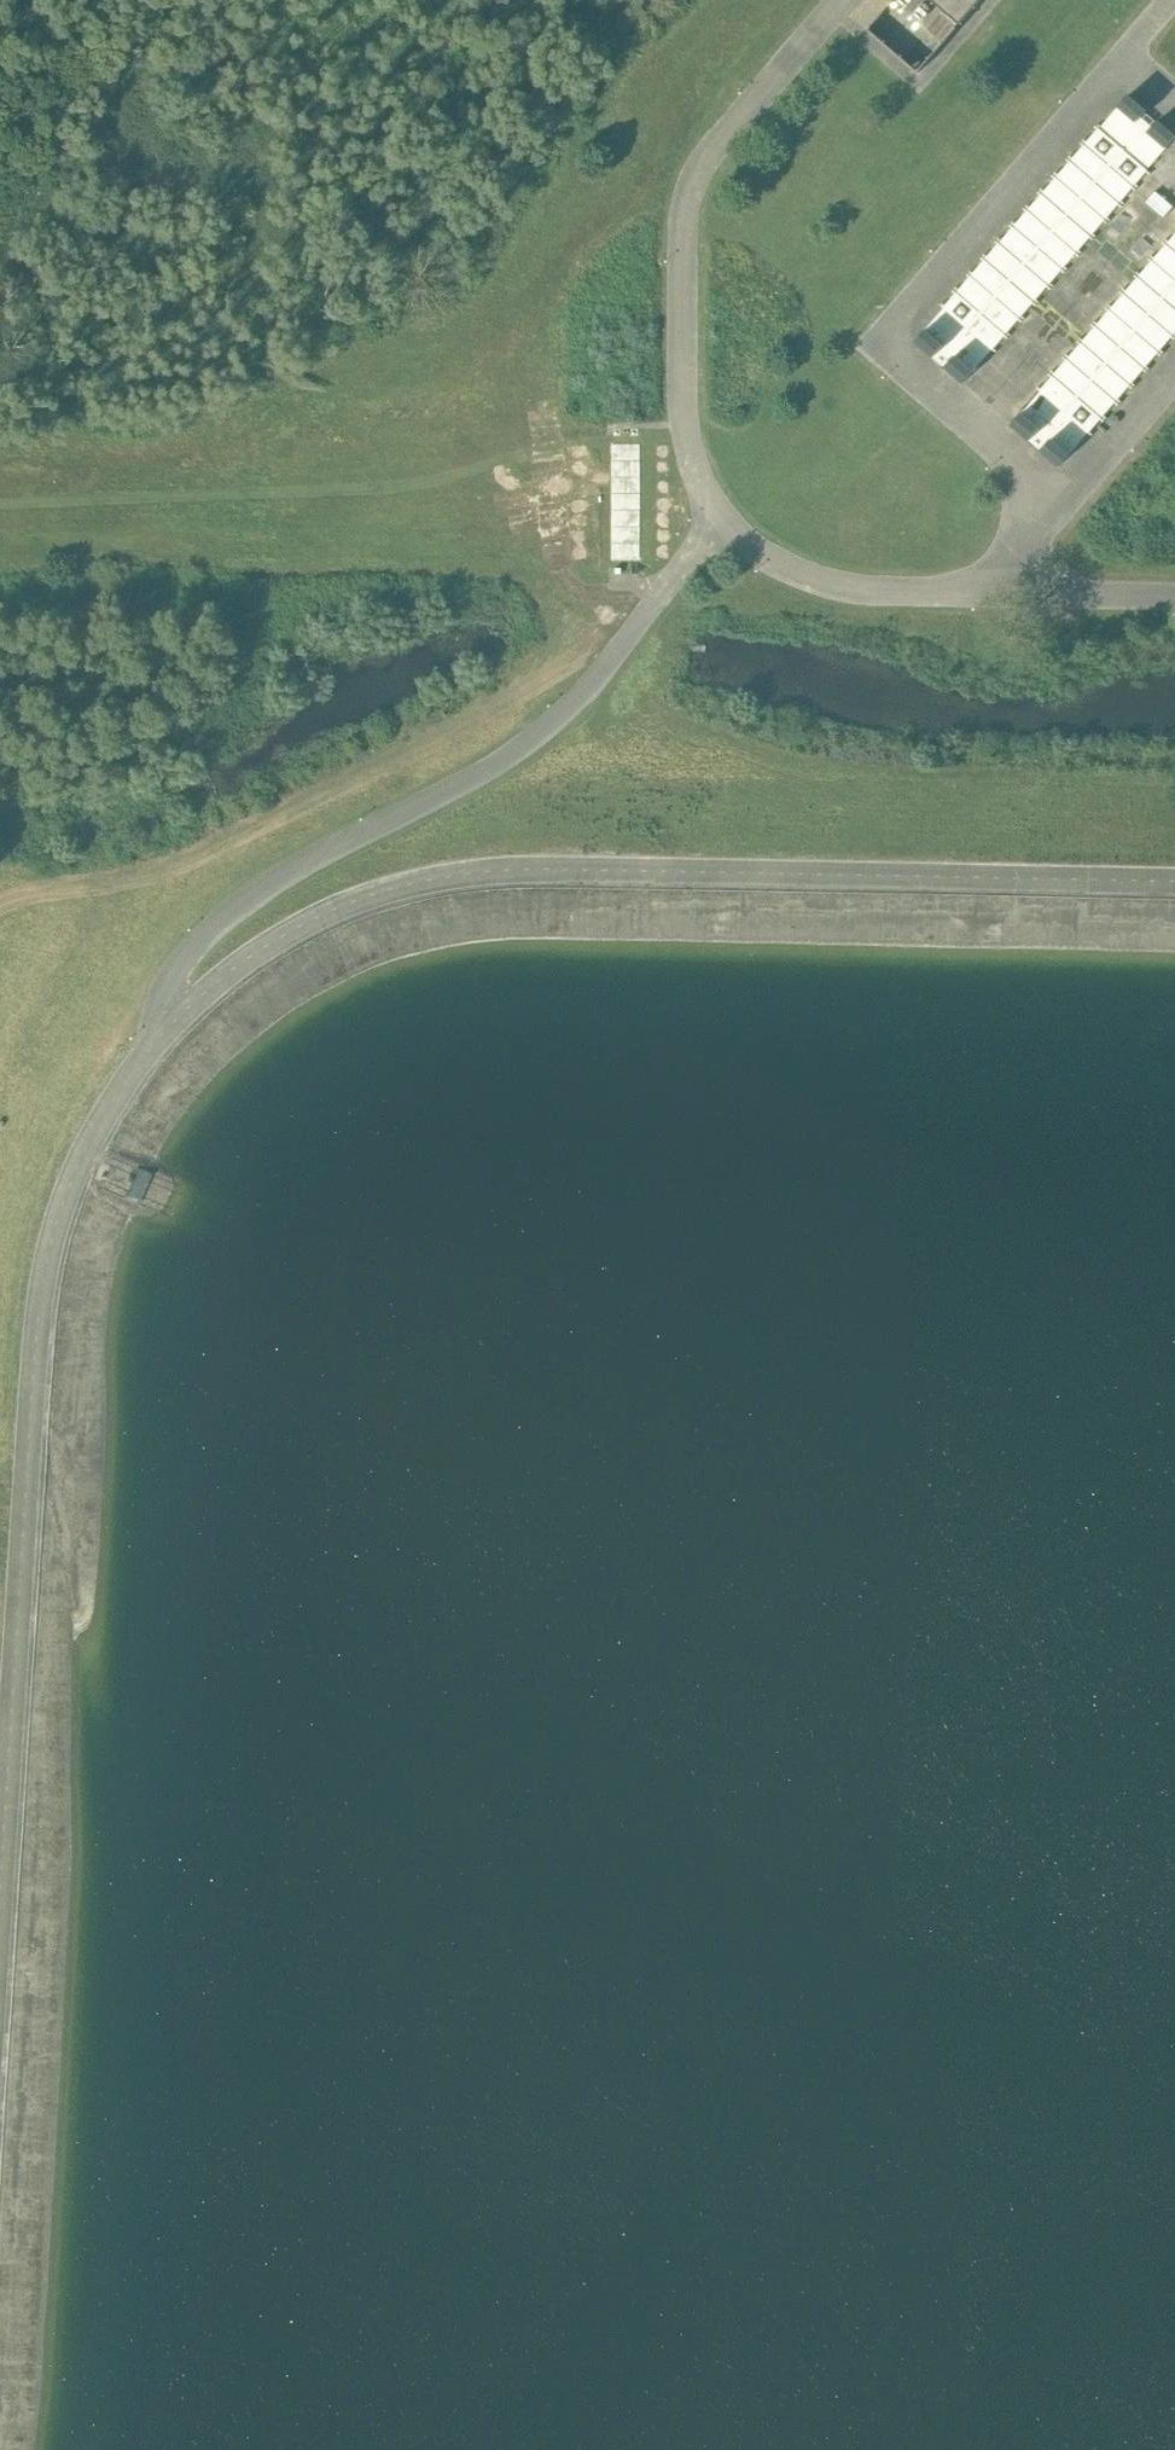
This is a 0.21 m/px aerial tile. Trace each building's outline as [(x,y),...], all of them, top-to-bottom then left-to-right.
[(960,25),(981,0),(931,0),(960,25)] [(1174,138),(1174,135),(1158,121),(1157,122),(1145,112),(1147,110),(1129,95),(915,341),(963,383),(1174,138)] [(1165,218),(1173,206),(1156,190),(1146,202),(1165,218)] [(1012,425),(1059,466),(1174,332),(1174,236),(1012,425)]
